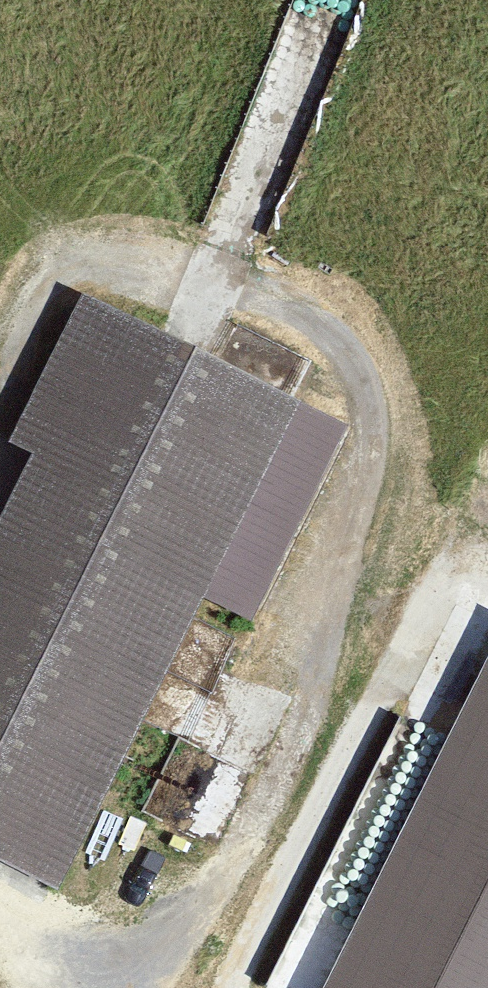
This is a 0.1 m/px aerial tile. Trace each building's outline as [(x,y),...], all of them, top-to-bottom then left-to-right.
[(99,314),(22,470),(43,480),(0,568),(0,878),(78,916),(217,633),(267,657),(370,446),(99,314)] [(346,987),(487,987),(487,685),(346,987)]
